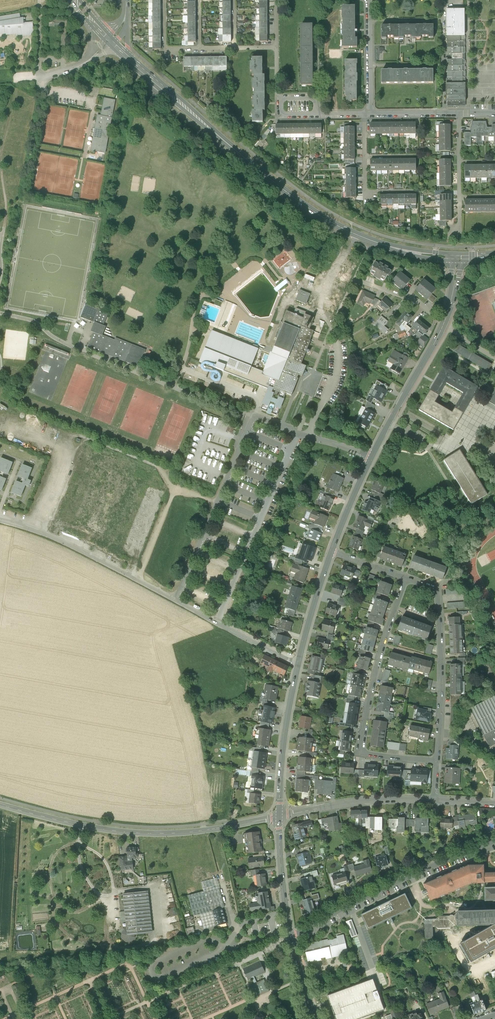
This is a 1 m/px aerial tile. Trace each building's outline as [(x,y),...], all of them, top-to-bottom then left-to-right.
[(343,20),(343,23),(355,23),(355,6),(343,7),(343,10),(342,10),(342,20),(343,20)] [(24,36),(33,35),(32,23),(33,23),(23,24),(23,20),(25,19),(20,20),(19,15),(0,18),(0,34),(7,33),(7,34),(18,34),(18,35),(24,34),(24,36)] [(447,18),(447,36),(463,36),(463,18),(447,18)] [(343,36),(343,39),(355,39),(355,23),(343,23),(343,26),(342,26),(342,36),(343,36)] [(302,45),(302,49),(312,49),(312,26),(302,26),(302,31),(301,31),(301,35),(302,35),(302,38),(301,38),(301,45),(302,45)] [(394,39),(399,39),(399,26),(381,26),(381,39),(387,39),(387,37),(394,37),(394,39)] [(411,39),(416,39),(416,26),(399,26),(399,39),(404,39),(404,37),(411,37),(411,39)] [(434,26),(416,26),(416,39),(421,39),(421,37),(429,37),(429,39),(434,39),(434,26)] [(357,39),(355,39),(343,39),(343,42),(342,42),(342,48),(357,48),(357,39)] [(302,63),(302,66),(312,66),(312,49),(302,49),(301,49),(301,54),(302,54),(302,57),(301,57),(301,63),(302,63)] [(252,76),(254,76),(263,76),(263,69),(262,69),(262,65),(263,65),(263,58),(252,58),(252,62),(250,62),(250,72),(252,72),(252,76)] [(345,73),(345,79),(357,79),(357,75),(356,75),(356,65),(357,65),(357,61),(344,61),(345,67),(345,73)] [(312,86),(312,66),(302,66),(301,66),(301,70),(302,70),(302,75),(301,75),(301,85),(307,85),(307,86),(312,86)] [(382,84),(433,83),(433,71),(426,71),(426,70),(423,70),(423,71),(407,71),(407,70),(404,70),(404,71),(392,71),(392,70),(388,70),(388,71),(382,71),(382,84)] [(254,89),(254,93),(265,93),(265,86),(265,83),(265,76),(263,76),(254,76),(254,80),(252,80),(252,89),(254,89)] [(357,83),(357,79),(345,79),(345,97),(346,97),(346,103),(352,103),(352,101),(356,101),(356,83),(357,83)] [(447,84),(447,93),(464,93),(464,84),(452,84),(447,84)] [(254,107),(254,111),(263,111),(265,111),(265,104),(265,100),(265,93),(254,93),(254,98),(252,98),(252,107),(254,107)] [(464,102),(464,93),(447,93),(448,102),(464,102)] [(102,112),(112,114),(115,100),(105,98),(102,112)] [(254,111),(252,111),(252,123),(263,122),(263,115),(263,111),(254,111)] [(98,152),(105,154),(112,114),(102,112),(101,116),(98,115),(95,133),(97,134),(94,147),(98,148),(98,152)] [(492,133),(492,128),(487,128),(486,122),(473,122),(471,130),(471,133),(476,133),(488,133),(492,133)] [(276,135),(284,135),(284,125),(276,125),(276,135)] [(471,138),(476,138),(476,133),(471,133),(465,133),(465,146),(471,146),(471,138)] [(482,137),(488,137),(488,133),(476,133),(476,138),(476,146),(484,146),(484,142),(482,142),(482,137)] [(481,165),(476,165),(476,179),(481,178),(487,178),(487,165),(481,165)] [(478,211),(481,211),(481,200),(465,200),(465,212),(470,212),(470,211),(473,211),(473,212),(478,212),(478,211)] [(481,200),(481,211),(481,212),(487,212),(487,211),(490,211),(490,212),(494,212),(494,211),(494,200),(481,200)] [(381,279),(385,281),(388,276),(389,276),(392,271),(388,269),(388,270),(387,269),(388,267),(385,266),(384,267),(382,267),(383,265),(380,263),(379,265),(378,264),(375,262),(372,267),(373,268),(370,273),(374,275),(373,277),(380,281),(381,279)] [(401,288),(403,290),(410,281),(400,272),(392,281),(395,283),(394,284),(400,289),(401,288)] [(425,297),(428,299),(432,295),(436,290),(431,285),(430,286),(429,285),(429,284),(424,280),(416,290),(419,292),(418,293),(424,298),(425,297)] [(296,300),(306,305),(310,294),(300,290),(296,300)] [(358,303),(363,306),(365,302),(371,304),(372,299),(374,300),(374,298),(375,297),(368,294),(369,293),(364,291),(358,303)] [(428,299),(433,303),(436,299),(432,295),(428,299)] [(379,305),(386,312),(393,305),(385,299),(381,303),(379,305)] [(381,303),(379,300),(374,306),(373,307),(375,309),(379,305),(381,303)] [(82,317),(94,322),(99,309),(96,308),(95,309),(86,306),(82,317)] [(298,316),(303,318),(305,314),(306,312),(297,308),(295,313),(298,315),(298,316)] [(94,322),(95,323),(103,326),(108,313),(99,309),(94,322)] [(309,330),(311,325),(312,323),(314,318),(305,314),(303,318),(298,316),(287,311),(284,319),(283,321),(282,323),(280,322),(278,329),(280,330),(281,330),(277,341),(274,349),(274,350),(272,353),(272,354),(283,358),(282,361),(280,360),(279,363),(281,364),(280,367),(277,366),(275,370),(276,370),(294,377),(287,394),(286,393),(292,396),(298,379),(297,379),(299,375),(302,377),(303,375),(304,375),(307,373),(305,370),(306,366),(301,364),(310,341),(314,332),(314,331),(309,330)] [(396,324),(400,327),(405,321),(408,323),(412,318),(406,312),(396,324)] [(377,321),(384,326),(388,322),(381,316),(377,321)] [(415,335),(418,332),(423,325),(418,320),(411,329),(409,331),(413,336),(415,335)] [(374,325),(385,334),(388,330),(384,326),(377,321),(374,325)] [(407,329),(408,327),(406,325),(408,323),(405,321),(400,327),(401,331),(404,330),(407,329)] [(105,327),(103,326),(95,323),(92,332),(93,333),(102,336),(105,327)] [(400,327),(396,324),(393,327),(397,330),(398,333),(401,331),(400,327)] [(423,325),(418,332),(423,336),(429,329),(423,325)] [(398,333),(397,334),(399,338),(406,335),(405,333),(404,330),(401,331),(398,333)] [(200,362),(224,372),(226,367),(248,376),(251,367),(258,349),(257,349),(252,347),(212,331),(200,362)] [(114,341),(102,336),(93,333),(88,347),(105,354),(106,351),(126,360),(125,361),(138,367),(145,351),(115,339),(114,341)] [(417,343),(424,348),(428,340),(423,336),(420,339),(417,343)] [(451,350),(488,371),(492,365),(454,343),(451,350)] [(71,355),(46,345),(45,347),(70,357),(71,355)] [(394,351),(391,355),(400,360),(403,356),(394,351)] [(263,372),(262,375),(270,378),(267,386),(270,387),(276,370),(275,370),(277,366),(280,367),(281,364),(279,363),(280,360),(282,361),(283,358),(272,354),(272,353),(271,353),(263,372)] [(404,362),(400,360),(391,355),(388,360),(394,364),(392,367),(391,369),(399,374),(404,367),(402,366),(404,362)] [(263,372),(251,367),(248,376),(226,367),(224,372),(269,389),(270,390),(271,387),(270,387),(267,386),(270,378),(262,375),(263,372)] [(444,367),(437,378),(446,384),(463,394),(473,398),(475,394),(479,388),(444,367)] [(276,370),(270,387),(271,387),(270,390),(264,406),(262,409),(262,410),(266,411),(265,412),(266,412),(267,412),(271,413),(277,416),(286,393),(287,394),(294,377),(276,370)] [(454,431),(473,398),(463,394),(452,413),(435,403),(446,384),(437,378),(419,410),(454,431)] [(376,386),(375,385),(374,385),(368,395),(369,395),(371,396),(373,392),(376,386)] [(374,399),(381,402),(387,391),(382,388),(376,385),(376,386),(377,386),(374,393),(373,392),(371,396),(370,397),(374,399)] [(270,390),(269,389),(261,409),(262,409),(264,406),(270,390)] [(262,410),(262,409),(261,409),(269,389),(261,409),(262,410)] [(488,402),(475,394),(473,398),(494,411),(494,406),(488,402)] [(365,401),(368,402),(371,404),(374,399),(370,397),(371,396),(369,395),(365,401)] [(375,406),(371,404),(368,402),(364,407),(366,408),(372,411),(375,406)] [(358,423),(367,428),(375,413),(372,411),(366,408),(364,412),(366,413),(364,416),(363,418),(361,417),(358,423)] [(444,460),(471,505),(488,495),(460,450),(444,460)] [(1,472),(8,474),(13,463),(1,458),(0,460),(0,474),(1,472)] [(325,478),(330,480),(333,474),(338,476),(343,467),(328,461),(322,477),(325,478)] [(16,481),(12,493),(21,497),(26,485),(29,487),(31,481),(28,480),(32,469),(30,468),(23,465),(18,476),(25,479),(23,484),(16,481)] [(334,491),(337,492),(343,478),(338,476),(333,474),(330,480),(329,484),(327,488),(334,491)] [(375,493),(379,495),(380,493),(384,484),(375,480),(371,490),(376,492),(375,493)] [(320,507),(329,511),(334,499),(327,496),(324,495),(321,503),(320,503),(322,504),(320,507)] [(370,513),(373,514),(374,511),(376,512),(376,511),(377,511),(378,508),(377,508),(378,506),(380,507),(381,503),(376,501),(373,499),(370,498),(369,501),(369,502),(367,503),(365,502),(362,510),(370,513)] [(315,524),(323,527),(326,519),(327,519),(328,517),(314,512),(312,516),(317,518),(315,524)] [(358,529),(362,531),(362,530),(364,525),(365,526),(371,528),(373,523),(367,520),(367,519),(359,516),(354,527),(358,529)] [(308,538),(318,542),(322,534),(318,532),(316,532),(312,530),(311,530),(308,538)] [(349,547),(357,550),(359,545),(360,546),(362,540),(353,536),(349,547)] [(305,545),(303,545),(300,544),(299,544),(297,549),(298,550),(301,551),(299,556),(296,556),(296,558),(303,560),(306,562),(307,560),(312,561),(316,549),(305,545)] [(380,559),(402,566),(404,561),(406,555),(384,547),(382,553),(380,558),(380,559)] [(410,568),(426,574),(430,562),(414,556),(410,568)] [(447,568),(430,562),(426,574),(443,580),(447,568)] [(303,583),(304,583),(309,569),(301,566),(301,567),(295,565),(294,565),(291,572),(296,573),(294,580),(303,583)] [(341,575),(345,576),(346,574),(353,577),(353,576),(355,570),(356,569),(344,565),(341,575)] [(382,594),(388,597),(392,586),(381,582),(377,593),(382,594)] [(331,593),(341,596),(343,591),(342,591),(343,586),(340,585),(339,587),(334,585),(331,593)] [(283,614),(294,617),(303,589),(292,586),(291,590),(293,591),(292,596),(290,595),(288,600),(290,601),(288,608),(285,607),(283,614)] [(376,599),(374,605),(385,609),(388,603),(380,600),(376,599)] [(332,615),(336,616),(339,607),(328,603),(325,612),(333,614),(332,615)] [(374,605),(372,612),(383,616),(385,609),(374,605)] [(382,618),(383,616),(372,612),(370,616),(368,621),(374,623),(381,625),(383,621),(383,619),(382,618)] [(426,641),(427,641),(431,628),(402,618),(398,630),(398,631),(399,629),(413,634),(427,639),(426,641)] [(284,630),(290,632),(293,623),(281,619),(279,628),(284,630)] [(328,631),(333,632),(336,623),(324,620),(322,629),(328,631)] [(461,624),(460,624),(449,625),(449,631),(449,634),(450,645),(449,646),(450,648),(450,655),(460,654),(462,654),(461,624)] [(367,627),(365,634),(376,637),(378,631),(372,629),(367,627)] [(275,642),(287,646),(289,638),(283,636),(277,634),(277,635),(275,642)] [(365,634),(364,639),(375,642),(376,637),(365,634)] [(393,644),(398,646),(401,637),(395,635),(393,644)] [(317,646),(328,649),(330,641),(326,640),(319,638),(317,646)] [(364,639),(362,644),(373,647),(375,642),(364,639)] [(372,653),(373,647),(362,644),(361,649),(361,650),(366,651),(372,653)] [(425,653),(431,655),(433,646),(428,644),(425,653)] [(408,670),(409,668),(411,659),(391,653),(388,665),(408,670)] [(273,670),(277,662),(265,655),(262,660),(261,663),(269,668),(268,671),(272,673),(273,670)] [(312,656),(311,663),(322,665),(323,658),(319,657),(312,656)] [(361,669),(367,671),(370,658),(365,657),(364,658),(360,657),(357,668),(361,669)] [(409,668),(414,670),(417,659),(412,657),(411,659),(409,668)] [(414,670),(419,671),(422,660),(417,659),(414,670)] [(432,663),(422,660),(419,671),(429,674),(432,663)] [(288,668),(277,662),(273,670),(284,675),(288,668)] [(492,680),(494,678),(494,672),(489,662),(484,665),(492,680)] [(320,673),(322,665),(311,663),(309,670),(314,671),(320,673)] [(450,665),(451,676),(461,676),(461,665),(458,665),(450,665)] [(385,670),(382,681),(388,682),(390,671),(385,670)] [(354,674),(351,685),(363,687),(365,677),(360,676),(354,674)] [(323,677),(313,675),(312,682),(321,684),(320,684),(322,684),(323,677)] [(451,695),(461,695),(461,676),(451,676),(451,684),(451,687),(451,695)] [(305,695),(312,697),(313,694),(318,695),(320,684),(321,684),(312,682),(308,681),(305,695)] [(268,699),(276,701),(278,688),(273,686),(266,685),(266,686),(268,686),(266,693),(264,693),(263,693),(262,698),(268,699)] [(361,698),(363,687),(351,685),(350,685),(348,695),(355,697),(361,698)] [(382,686),(380,694),(391,696),(393,688),(382,686)] [(389,705),(391,696),(380,694),(378,703),(389,705)] [(470,709),(470,708),(470,709),(483,735),(484,735),(494,729),(494,696),(470,709)] [(348,713),(357,715),(359,705),(353,704),(350,703),(349,707),(348,713)] [(388,712),(389,705),(378,703),(376,711),(381,712),(382,711),(385,712),(388,713),(388,712)] [(270,723),(272,724),(273,718),(272,718),(272,717),(273,712),(274,712),(275,708),(269,707),(264,706),(265,706),(264,711),(260,710),(258,721),(261,722),(263,722),(269,723),(270,723)] [(416,719),(429,722),(430,714),(426,713),(426,711),(423,710),(418,709),(416,719)] [(340,722),(339,726),(344,727),(345,723),(346,723),(348,713),(345,713),(343,722),(342,723),(340,722)] [(355,725),(357,715),(348,713),(346,723),(346,724),(352,725),(355,725)] [(306,729),(309,730),(311,718),(306,717),(303,717),(301,716),(299,728),(306,729)] [(375,720),(373,729),(385,730),(386,723),(386,722),(383,722),(375,720)] [(409,735),(419,737),(420,728),(410,726),(409,731),(410,731),(409,735)] [(263,746),(268,747),(270,734),(271,731),(268,730),(261,729),(259,729),(256,728),(256,730),(255,730),(255,735),(260,736),(259,745),(259,746),(263,746)] [(420,728),(419,737),(422,738),(421,739),(424,740),(424,741),(428,742),(430,730),(424,729),(424,728),(420,728)] [(385,735),(385,730),(373,729),(371,746),(383,747),(384,742),(382,742),(383,735),(385,735)] [(483,735),(489,748),(494,745),(494,729),(484,735),(483,735)] [(343,731),(341,741),(351,742),(353,732),(351,732),(343,731)] [(299,737),(298,744),(311,746),(312,739),(312,738),(307,738),(299,737)] [(350,752),(351,742),(341,741),(340,750),(344,751),(350,752)] [(312,746),(311,746),(298,744),(297,751),(307,752),(311,752),(312,746)] [(447,759),(456,760),(456,754),(458,754),(458,746),(454,746),(450,745),(450,749),(446,748),(446,753),(447,753),(447,759)] [(254,751),(253,759),(266,761),(267,753),(262,752),(256,752),(254,751)] [(264,769),(266,761),(253,759),(251,767),(259,768),(264,769)] [(353,773),(354,773),(354,770),(354,764),(341,763),(341,768),(343,768),(343,773),(353,773)] [(311,766),(311,765),(298,764),(297,771),(298,771),(305,772),(310,772),(311,766)] [(364,775),(378,776),(378,765),(365,765),(364,771),(364,775)] [(387,776),(388,776),(388,775),(401,776),(402,770),(402,767),(399,766),(394,766),(394,767),(388,766),(389,766),(388,766),(387,776)] [(447,768),(447,767),(445,767),(444,783),(459,784),(461,768),(460,768),(460,769),(458,769),(457,777),(456,777),(456,783),(445,782),(446,768),(447,768)] [(445,782),(456,783),(456,777),(457,777),(458,769),(447,768),(446,768),(445,782)] [(422,783),(427,783),(428,770),(412,769),(412,771),(411,781),(422,781),(422,783)] [(254,788),(262,789),(264,777),(258,776),(253,776),(253,783),(255,783),(254,788)] [(296,792),(304,792),(305,786),(309,786),(309,780),(305,780),(297,779),(296,792)] [(488,791),(489,782),(480,782),(480,780),(475,780),(474,787),(477,787),(477,792),(488,792),(488,791)] [(333,781),(325,781),(323,795),(332,796),(332,790),(333,783),(333,781)] [(249,803),(259,804),(260,794),(254,794),(251,793),(251,794),(249,803)] [(351,819),(355,819),(359,818),(361,818),(361,810),(351,811),(351,819)] [(459,825),(460,829),(465,828),(465,825),(477,823),(476,814),(460,817),(460,815),(456,816),(459,825)] [(337,816),(324,819),(325,824),(328,823),(329,823),(329,827),(330,832),(335,831),(335,829),(339,828),(338,824),(337,816)] [(396,829),(404,829),(404,827),(404,819),(404,818),(398,818),(398,819),(388,819),(388,829),(396,829)] [(415,832),(429,833),(429,826),(428,826),(428,819),(425,818),(424,820),(415,820),(415,827),(415,830),(415,832)] [(440,827),(452,828),(453,826),(453,820),(447,820),(447,819),(440,818),(440,827)] [(293,826),(297,840),(306,837),(304,828),(308,827),(307,822),(303,823),(293,826)] [(247,853),(258,852),(261,851),(259,832),(244,834),(245,834),(247,853)] [(128,853),(128,857),(136,857),(138,857),(138,854),(136,854),(136,848),(128,848),(127,848),(126,849),(126,852),(127,853),(128,853)] [(300,865),(300,866),(312,863),(309,853),(310,853),(310,851),(302,854),(297,855),(299,861),(298,861),(300,866),(300,865)] [(378,863),(380,868),(388,865),(386,856),(380,857),(380,856),(375,858),(377,864),(378,863)] [(136,858),(136,857),(128,857),(127,857),(128,865),(125,865),(125,870),(133,869),(132,861),(132,858),(136,858)] [(252,863),(252,867),(256,866),(256,867),(265,866),(264,862),(263,862),(263,858),(264,857),(253,858),(250,859),(250,863),(252,863)] [(354,870),(356,876),(368,872),(368,871),(372,870),(368,859),(363,861),(364,864),(354,867),(354,870)] [(484,873),(484,864),(469,865),(457,870),(457,869),(451,872),(442,876),(436,878),(424,884),(431,901),(440,897),(440,898),(445,895),(455,891),(460,889),(460,888),(473,883),(485,883),(485,882),(494,882),(494,873),(484,873)] [(332,876),(335,885),(348,881),(345,873),(345,872),(332,876)] [(255,883),(256,887),(267,886),(266,874),(260,875),(256,875),(257,882),(255,883)] [(300,879),(304,891),(308,890),(308,887),(315,885),(313,877),(312,876),(308,878),(307,877),(306,878),(300,879)] [(204,891),(219,887),(217,879),(201,883),(204,891)] [(225,907),(219,887),(204,891),(205,894),(207,894),(207,893),(219,890),(224,907),(225,907)] [(494,900),(494,888),(485,888),(485,900),(494,900)] [(219,890),(207,893),(207,894),(205,894),(209,912),(213,911),(222,908),(224,907),(219,890)] [(143,892),(148,934),(153,933),(148,891),(143,892)] [(194,916),(200,914),(209,912),(205,894),(204,891),(188,896),(194,916)] [(126,911),(127,929),(128,936),(135,935),(148,934),(143,892),(124,894),(126,911)] [(250,905),(251,911),(262,909),(266,908),(271,908),(271,907),(270,899),(268,899),(267,892),(262,893),(256,894),(257,896),(255,897),(256,898),(257,898),(258,900),(260,900),(260,903),(258,903),(250,905)] [(388,902),(361,915),(368,930),(412,908),(405,893),(388,902)] [(315,912),(312,901),(311,898),(306,899),(303,900),(303,902),(305,909),(307,914),(315,912)] [(217,926),(226,923),(222,908),(213,911),(217,926)] [(119,932),(121,934),(125,929),(127,929),(126,911),(120,912),(121,929),(119,932)] [(213,911),(209,912),(200,914),(204,929),(217,926),(213,911)] [(457,913),(457,925),(457,926),(493,924),(494,924),(494,911),(457,912),(457,913)] [(453,925),(457,925),(457,913),(456,913),(453,917),(450,917),(449,916),(439,916),(436,919),(432,919),(433,927),(436,927),(437,926),(453,926),(453,925)] [(424,919),(425,938),(433,938),(433,927),(432,919),(424,919)] [(353,924),(348,926),(352,937),(357,935),(353,924)] [(493,924),(460,943),(471,962),(494,949),(494,924),(493,924)] [(186,929),(188,938),(196,936),(193,927),(186,929)] [(135,938),(135,935),(128,936),(127,929),(125,929),(121,934),(122,939),(126,942),(132,942),(135,938)] [(337,937),(337,939),(338,939),(341,953),(348,952),(344,935),(337,937)] [(341,953),(338,939),(337,939),(323,942),(323,941),(312,944),(312,943),(304,945),(306,952),(306,953),(308,961),(311,960),(311,962),(321,960),(320,958),(326,957),(326,959),(339,956),(338,954),(341,953)] [(242,969),(248,981),(253,979),(255,978),(266,973),(260,960),(242,969)] [(264,979),(257,983),(255,984),(251,985),(256,997),(269,991),(264,979)] [(327,996),(329,1001),(336,1018),(360,1018),(361,1018),(384,1010),(375,985),(373,979),(327,996)] [(440,999),(436,1001),(440,1010),(449,1007),(445,997),(445,998),(443,992),(438,994),(440,999)] [(434,1012),(440,1010),(436,1001),(426,1005),(429,1011),(431,1015),(435,1014),(434,1012)] [(482,1001),(480,1002),(477,1003),(474,1004),(472,1005),(471,1005),(474,1014),(485,1010),(482,1001)]
